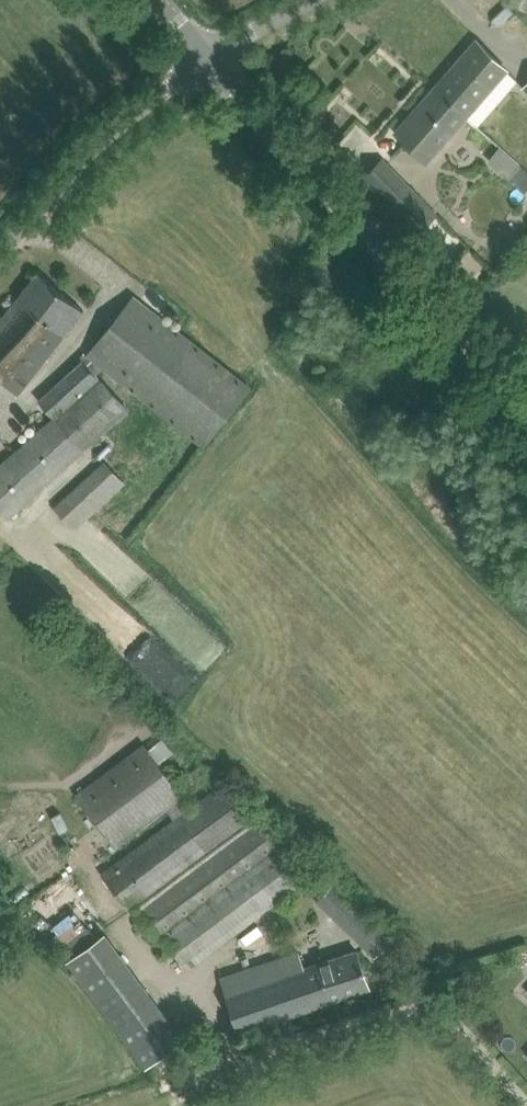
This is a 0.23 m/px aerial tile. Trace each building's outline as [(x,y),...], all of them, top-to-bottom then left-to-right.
[(509,68),(493,54),(476,39),(436,86),(468,113),(509,68)] [(520,78),(509,68),(468,113),(480,123),(520,78)] [(427,160),(448,136),(468,113),(436,86),(395,132),(427,160)] [(500,145),(488,159),(524,191),(526,188),(526,170),(500,145)] [(366,175),(420,229),(435,213),(382,159),(366,175)] [(0,322),(0,376),(19,391),(83,309),(38,273),(0,322)] [(250,386),(134,295),(87,354),(204,446),(250,386)] [(7,519),(128,409),(84,360),(39,401),(55,417),(0,466),(0,511),(7,519)] [(104,459),(53,506),(74,529),(125,482),(104,459)] [(167,809),(175,820),(104,873),(130,909),(135,905),(160,938),(163,936),(187,968),(311,876),(286,842),(282,845),(257,812),(250,818),(224,783),(190,808),(143,745),(77,794),(117,847),(167,809)] [(318,900),(359,940),(375,955),(392,937),(335,882),(318,900)] [(69,960),(146,1065),(186,1036),(107,927),(67,957),(69,960)] [(220,979),(231,1010),(238,1031),(369,986),(357,950),(319,963),(318,961),(304,966),(300,952),(220,979)] [(469,974),(461,977),(463,984),(472,981),(469,974)]
